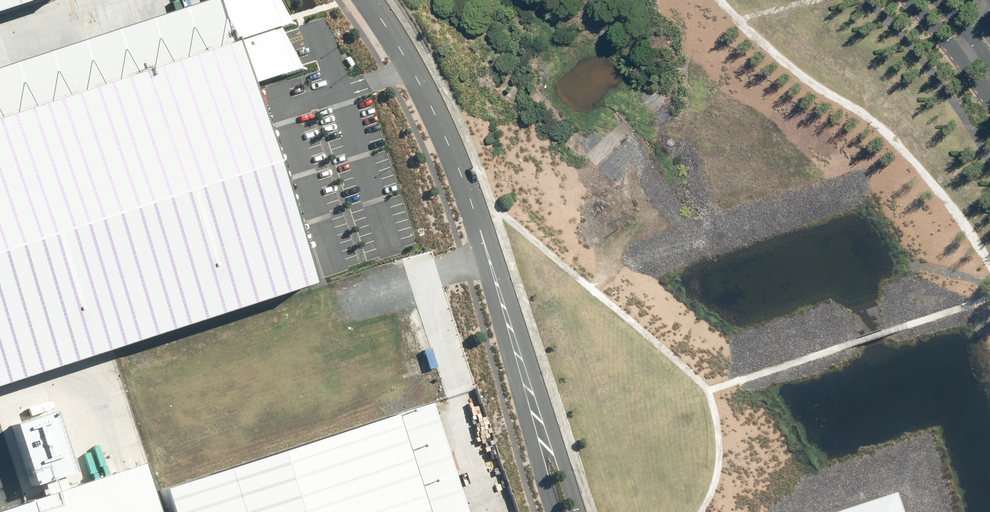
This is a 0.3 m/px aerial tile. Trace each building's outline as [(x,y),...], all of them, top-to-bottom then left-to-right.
[(313,275),(308,261),(295,265),(233,80),(287,62),(274,23),(284,20),(277,0),(173,0),(0,58),(0,380),(313,275)] [(158,486),(166,511),(464,511),(427,399),(158,486)] [(51,411),(11,424),(32,485),(71,471),(51,411)] [(0,509),(0,511),(155,511),(139,464),(0,509)] [(902,492),(836,511),(909,511),(902,492)]
